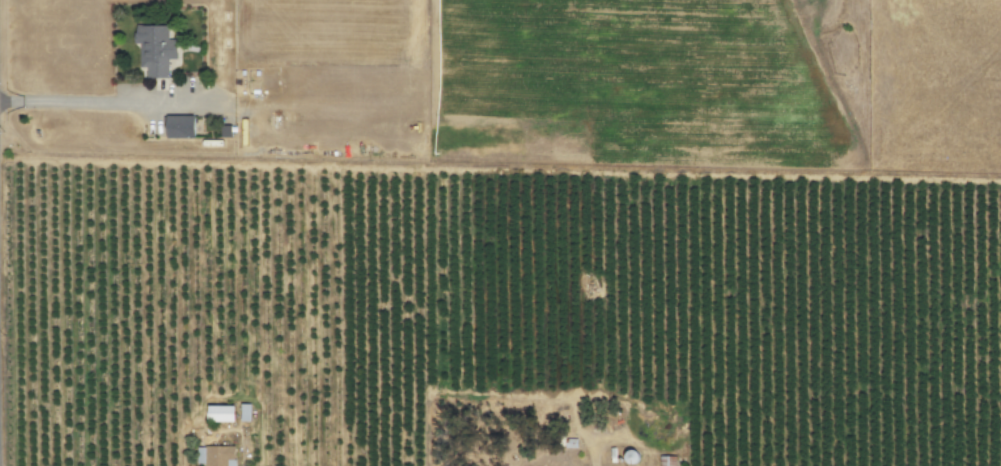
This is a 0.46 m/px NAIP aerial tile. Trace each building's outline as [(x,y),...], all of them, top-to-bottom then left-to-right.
[(167,25),(133,26),(133,43),(138,43),(139,68),(145,68),(145,78),(167,78),(167,59),(176,59),(176,39),(167,39),(167,25)] [(165,138),(193,138),(193,116),(165,116),(165,138)] [(250,404),(240,404),(239,421),(249,422),(250,404)] [(234,422),(234,406),(206,407),(207,423),(234,422)] [(196,446),(195,464),(205,465),(234,465),(234,447),(196,446)] [(675,456),(659,457),(659,465),(675,465),(675,456)]
